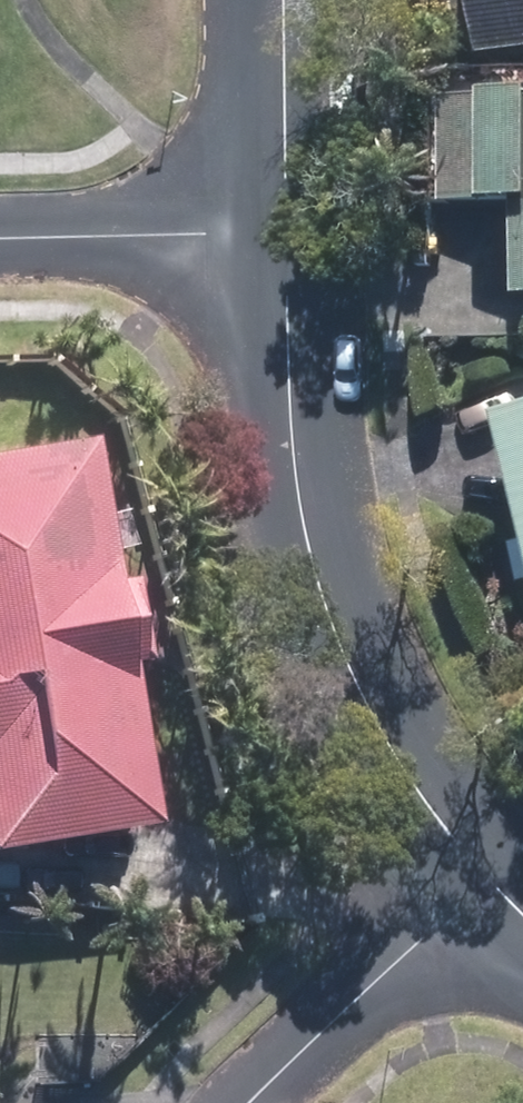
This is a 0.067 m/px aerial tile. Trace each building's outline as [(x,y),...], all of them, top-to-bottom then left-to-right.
[(482,59),(522,53),(522,0),(473,0),(482,59)] [(439,102),(439,204),(516,204),(516,293),(522,293),(522,101),(439,102)] [(496,427),(522,538),(522,420),(496,427)] [(68,452),(0,463),(0,851),(132,829),(68,452)]
